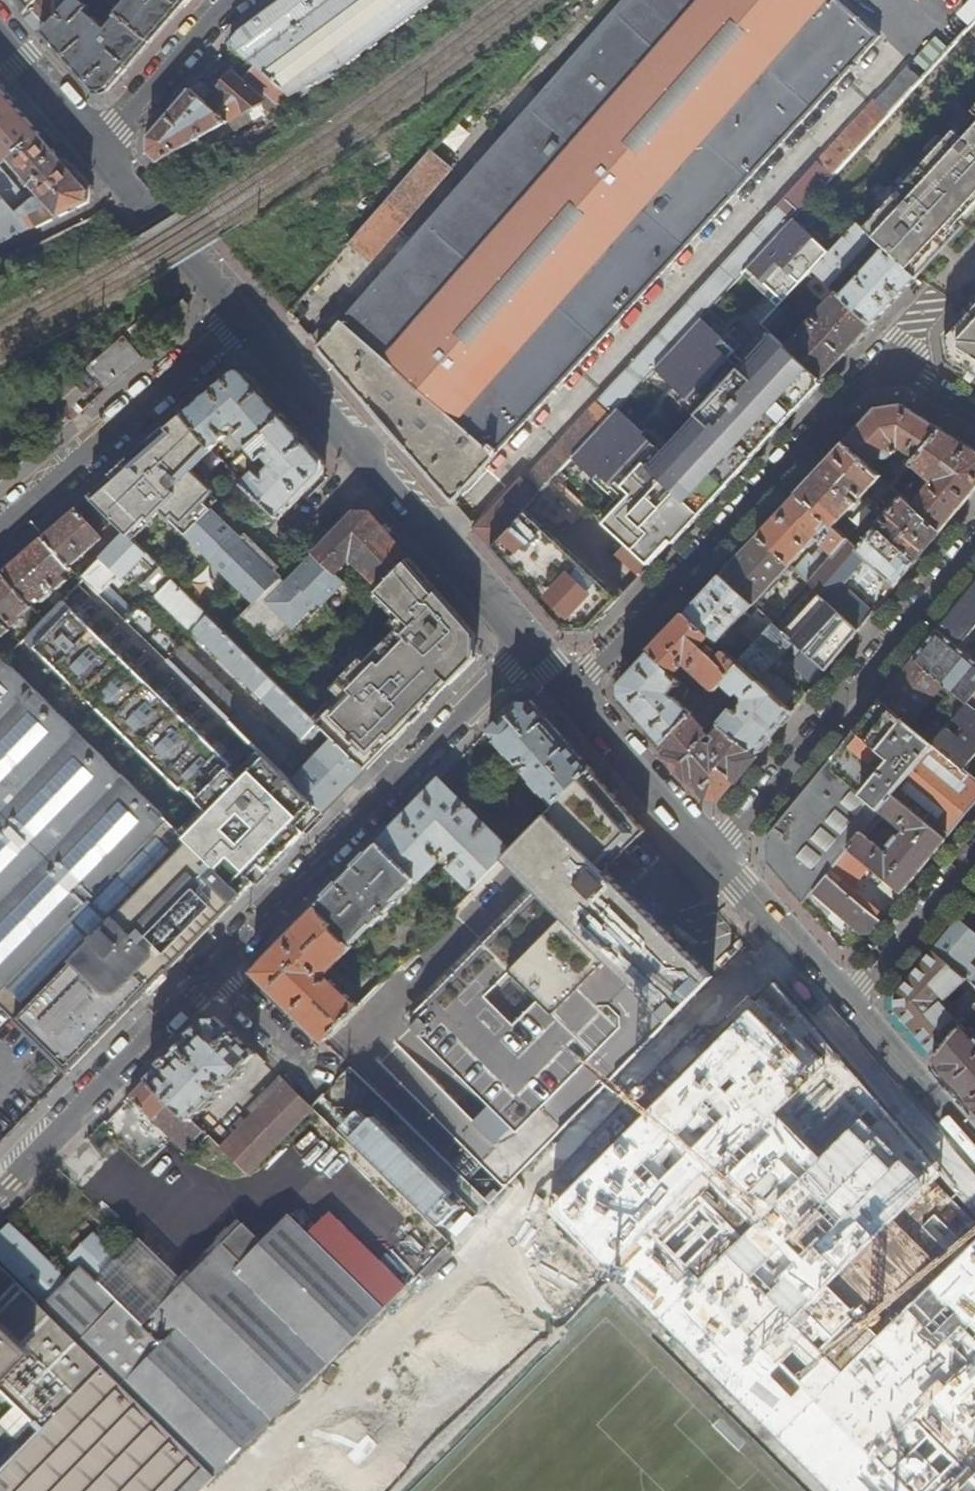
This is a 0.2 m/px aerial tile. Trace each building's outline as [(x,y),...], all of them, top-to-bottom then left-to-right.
[(29,14),(41,0),(19,0),(29,14)] [(29,14),(46,33),(75,0),(41,0),(29,14)] [(83,0),(75,0),(46,33),(96,91),(111,91),(153,42),(121,14),(118,17),(119,18),(109,30),(89,12),(92,8),(83,0)] [(120,13),(121,14),(153,42),(190,0),(132,0),(120,13)] [(242,32),(233,43),(257,65),(293,98),(432,0),(285,0),(242,32)] [(311,338),(453,501),(881,37),(839,0),(623,0),(327,339),(319,330),(311,338)] [(952,16),(968,30),(974,22),(974,0),(967,0),(952,16)] [(940,35),(918,57),(928,68),(950,46),(940,35)] [(263,102),(272,110),(293,98),(257,65),(242,82),(233,74),(217,91),(220,94),(209,106),(228,123),(263,102)] [(823,158),(838,172),(924,79),(911,67),(879,102),(877,99),(823,158)] [(5,160),(7,158),(39,130),(37,129),(0,86),(0,154),(5,160)] [(221,127),(228,123),(209,106),(191,91),(150,138),(151,154),(167,172),(176,167),(171,157),(188,146),(205,136),(219,128),(221,127)] [(227,136),(221,127),(219,128),(205,136),(211,146),(222,139),(227,136)] [(0,167),(0,193),(32,229),(88,201),(90,190),(39,130),(7,158),(18,171),(14,175),(22,184),(27,181),(38,194),(30,201),(0,167)] [(880,243),(886,250),(912,274),(913,274),(934,251),(931,247),(937,239),(944,233),(948,236),(974,207),(974,143),(971,147),(956,132),(866,230),(876,239),(880,243)] [(211,146),(205,136),(188,146),(193,156),(211,146)] [(193,156),(188,146),(171,157),(176,167),(193,156)] [(347,246),(368,264),(450,170),(429,152),(347,246)] [(523,477),(476,528),(493,547),(527,510),(544,492),(548,487),(557,478),(575,459),(620,409),(655,371),(704,317),(751,266),(797,216),(822,189),(834,176),(818,163),(531,475),(542,485),(538,490),(523,477)] [(789,347),(765,324),(815,271),(859,223),(822,189),(797,216),(751,266),(704,317),(655,371),(620,409),(575,459),(557,478),(548,487),(562,499),(563,500),(571,491),(630,544),(619,556),(641,576),(824,379),(789,347)] [(0,199),(0,245),(24,232),(0,199)] [(876,239),(866,230),(859,223),(815,271),(831,287),(876,239)] [(864,273),(842,297),(873,326),(917,279),(913,274),(912,274),(886,250),(871,265),(867,261),(860,269),(864,273)] [(839,294),(789,347),(824,379),(873,326),(842,297),(839,294)] [(964,316),(968,319),(951,338),(954,359),(965,366),(967,363),(974,368),(974,304),(964,316)] [(88,366),(108,389),(114,384),(144,358),(125,335),(88,366)] [(238,433),(250,447),(286,415),(248,371),(235,371),(186,413),(214,447),(229,435),(226,431),(233,425),(231,419),(236,419),(243,428),(238,433)] [(84,394),(71,378),(52,394),(66,409),(84,394)] [(901,444),(918,458),(943,429),(903,405),(879,407),(847,443),(881,475),(883,476),(891,467),(885,461),(901,444)] [(314,612),(345,579),(337,571),(317,551),(280,589),(276,584),(283,576),(270,564),(274,560),(252,538),(248,542),(205,499),(214,489),(193,468),(214,447),(186,413),(90,496),(114,520),(128,533),(130,536),(148,516),(151,519),(160,509),(210,557),(209,557),(256,602),(242,617),(271,644),(292,623),(294,625),(310,609),(314,612)] [(263,465),(245,482),(281,517),(324,473),(323,458),(286,415),(250,447),(261,459),(266,455),(273,463),(277,463),(277,469),(272,468),(269,471),(263,465)] [(914,505),(942,531),(974,491),(974,449),(943,429),(918,458),(912,465),(907,470),(893,486),(909,501),(920,488),(909,478),(918,468),(928,477),(924,481),(930,486),(914,505)] [(862,496),(881,475),(847,443),(800,493),(835,525),(857,502),(848,494),(853,488),(862,496)] [(903,466),(907,470),(912,465),(907,460),(903,466)] [(902,501),(860,548),(899,583),(942,531),(914,505),(909,501),(893,486),(890,490),(902,501)] [(562,499),(548,487),(544,492),(527,510),(535,517),(548,502),(554,508),(562,499)] [(848,494),(857,502),(862,496),(853,488),(848,494)] [(810,553),(824,566),(849,538),(848,537),(835,525),(800,493),(760,536),(791,565),(808,547),(812,547),(819,539),(819,535),(822,531),(827,537),(824,540),(824,545),(818,552),(810,553)] [(106,536),(78,507),(44,536),(72,564),(106,536)] [(356,510),(317,551),(337,571),(349,558),(353,562),(356,558),(383,585),(410,557),(371,512),(356,510)] [(535,517),(527,510),(493,547),(565,631),(590,631),(621,597),(535,517)] [(106,528),(119,542),(128,533),(114,520),(106,528)] [(144,558),(148,553),(145,551),(130,536),(128,533),(119,542),(85,577),(214,703),(268,755),(325,811),(367,768),(335,736),(324,746),(320,741),(314,747),(319,752),(305,766),(138,602),(132,608),(119,595),(117,598),(106,588),(140,554),(144,558)] [(66,572),(73,565),(72,564),(44,536),(5,571),(33,600),(40,594),(45,599),(56,589),(49,581),(52,578),(60,586),(71,577),(66,572)] [(760,599),(791,565),(760,536),(724,575),(756,604),(761,610),(766,605),(760,599)] [(861,629),(899,583),(860,548),(858,546),(849,538),(824,566),(810,582),(861,629)] [(824,566),(810,553),(795,569),(810,583),(810,582),(824,566)] [(383,585),(382,585),(378,589),(399,610),(390,620),(397,627),(367,659),(363,655),(328,691),(339,701),(320,721),(323,725),(335,736),(367,768),(431,704),(427,700),(452,674),(456,678),(479,654),(480,637),(410,557),(383,585)] [(312,737),(323,725),(320,721),(318,719),(161,566),(145,581),(154,590),(164,579),(169,583),(158,594),(304,737),(308,733),(312,737)] [(36,603),(33,600),(5,571),(0,575),(0,636),(1,635),(2,637),(13,627),(5,617),(7,614),(16,624),(27,615),(25,612),(36,603)] [(719,644),(756,604),(724,575),(687,614),(716,641),(719,644)] [(974,627),(974,586),(915,658),(969,703),(974,696),(974,659),(960,646),(974,627)] [(212,813),(244,779),(231,767),(235,763),(65,598),(26,638),(197,804),(200,801),(212,813)] [(761,610),(725,649),(727,651),(739,662),(775,623),(761,610)] [(712,645),(716,641),(687,614),(651,653),(676,675),(688,662),(711,684),(703,692),(699,696),(700,697),(706,702),(742,665),(739,662),(727,651),(719,660),(713,654),(717,650),(712,645)] [(796,642),(781,628),(775,623),(739,662),(742,665),(746,668),(786,705),(793,711),(805,697),(778,676),(776,678),(769,672),(796,642)] [(815,674),(822,665),(806,651),(802,655),(806,659),(802,662),(815,674)] [(686,693),(690,688),(682,681),(676,675),(651,653),(623,682),(623,697),(664,744),(694,714),(700,708),(706,702),(700,697),(690,708),(678,697),(676,699),(672,695),(679,687),(686,693)] [(151,802),(5,659),(0,654),(0,1006),(16,1021),(192,841),(187,837),(151,802)] [(948,697),(920,731),(935,744),(969,703),(915,658),(881,699),(911,724),(940,690),(948,697)] [(738,704),(721,724),(724,726),(758,753),(793,711),(786,705),(746,668),(742,665),(706,702),(700,708),(711,716),(733,692),(737,695),(741,691),(746,695),(746,703),(742,708),(738,704)] [(699,696),(703,692),(686,677),(682,681),(690,688),(699,696)] [(526,770),(556,805),(593,768),(581,754),(535,701),(520,699),(491,729),(522,765),(527,760),(531,765),(526,770)] [(765,839),(766,861),(803,904),(815,890),(850,848),(894,794),(935,744),(920,731),(911,724),(881,699),(765,839)] [(974,755),(974,708),(969,703),(935,744),(964,768),(974,755)] [(707,727),(714,718),(711,716),(700,708),(694,714),(707,727)] [(709,729),(707,727),(694,714),(664,744),(673,753),(709,795),(722,796),(758,753),(724,726),(715,736),(719,740),(715,744),(709,743),(706,740),(711,735),(707,731),(709,729)] [(974,806),(974,778),(964,768),(935,744),(894,794),(948,839),(974,806)] [(245,893),(325,811),(268,755),(244,779),(212,813),(187,837),(192,841),(245,893)] [(500,1142),(525,1167),(677,1018),(691,1004),(696,999),(717,978),(610,871),(649,831),(593,768),(556,805),(535,826),(513,849),(506,856),(535,883),(430,990),(431,1000),(410,1021),(494,1103),(459,1138),(463,1141),(500,1142)] [(450,865),(474,889),(506,856),(513,849),(442,779),(380,843),(416,879),(419,881),(440,860),(441,855),(437,851),(446,842),(450,845),(448,853),(455,860),(450,865)] [(868,863),(904,892),(948,839),(894,794),(850,848),(868,863)] [(245,893),(192,841),(16,1021),(21,1026),(69,1073),(245,893)] [(396,899),(416,879),(380,843),(317,907),(353,943),(373,922),(375,924),(384,914),(378,909),(382,904),(388,911),(398,900),(396,899)] [(879,912),(847,884),(844,888),(841,885),(859,864),(863,868),(868,863),(850,848),(815,890),(837,909),(826,921),(844,937),(855,926),(863,932),(871,932),(881,920),(876,916),(879,912)] [(974,901),(965,913),(974,921),(974,901)] [(329,972),(355,945),(353,943),(317,907),(254,971),(324,1040),(360,1002),(335,978),(321,978),(321,972),(329,972)] [(960,919),(934,950),(961,972),(974,955),(974,932),(960,919)] [(422,950),(417,946),(403,961),(408,965),(422,950)] [(969,978),(961,972),(934,950),(896,996),(895,1010),(936,1057),(964,1023),(974,1011),(974,1010),(974,986),(969,991),(963,983),(969,978)] [(392,960),(398,966),(403,961),(397,955),(392,960)] [(390,957),(378,968),(387,977),(398,966),(392,960),(390,957)] [(700,1013),(691,1004),(677,1018),(686,1027),(700,1013)] [(974,1011),(964,1023),(973,1034),(974,1032),(974,1013),(974,1011)] [(223,1018),(207,1018),(158,1068),(151,1076),(194,1119),(258,1053),(223,1018)] [(973,1034),(964,1023),(936,1057),(974,1102),(974,1032),(973,1034)] [(187,1151),(206,1131),(194,1119),(151,1076),(131,1096),(187,1151)] [(313,1106),(290,1084),(289,1083),(257,1116),(269,1127),(279,1118),(285,1123),(275,1133),(282,1139),(285,1136),(313,1106)] [(326,1119),(313,1106),(285,1136),(282,1139),(250,1173),(262,1185),(326,1119)] [(239,1126),(223,1111),(206,1128),(222,1143),(239,1126)] [(285,1123),(279,1118),(269,1127),(257,1116),(225,1149),(250,1173),(282,1139),(275,1133),(285,1123)] [(514,1177),(466,1179),(490,1202),(514,1177)] [(45,1305),(53,1313),(130,1388),(188,1444),(219,1474),(387,1306),(368,1288),(352,1272),(333,1254),(316,1237),(291,1213),(264,1241),(244,1222),(224,1244),(223,1243),(195,1272),(191,1269),(181,1280),(184,1283),(181,1286),(153,1315),(155,1316),(146,1325),(105,1284),(126,1263),(96,1235),(75,1256),(83,1264),(67,1280),(10,1225),(0,1235),(0,1258),(46,1302),(65,1281),(67,1283),(45,1305)] [(333,1220),(316,1237),(333,1254),(352,1272),(369,1254),(333,1220)] [(153,1315),(181,1286),(178,1283),(181,1280),(144,1245),(126,1264),(126,1263),(105,1284),(146,1325),(155,1316),(153,1315)] [(369,1254),(352,1272),(368,1288),(386,1270),(369,1254)] [(41,1431),(0,1472),(0,1490),(202,1490),(219,1474),(188,1444),(130,1388),(53,1313),(45,1305),(0,1262),(0,1390),(41,1431)] [(386,1270),(368,1288),(387,1306),(405,1288),(386,1270)]
